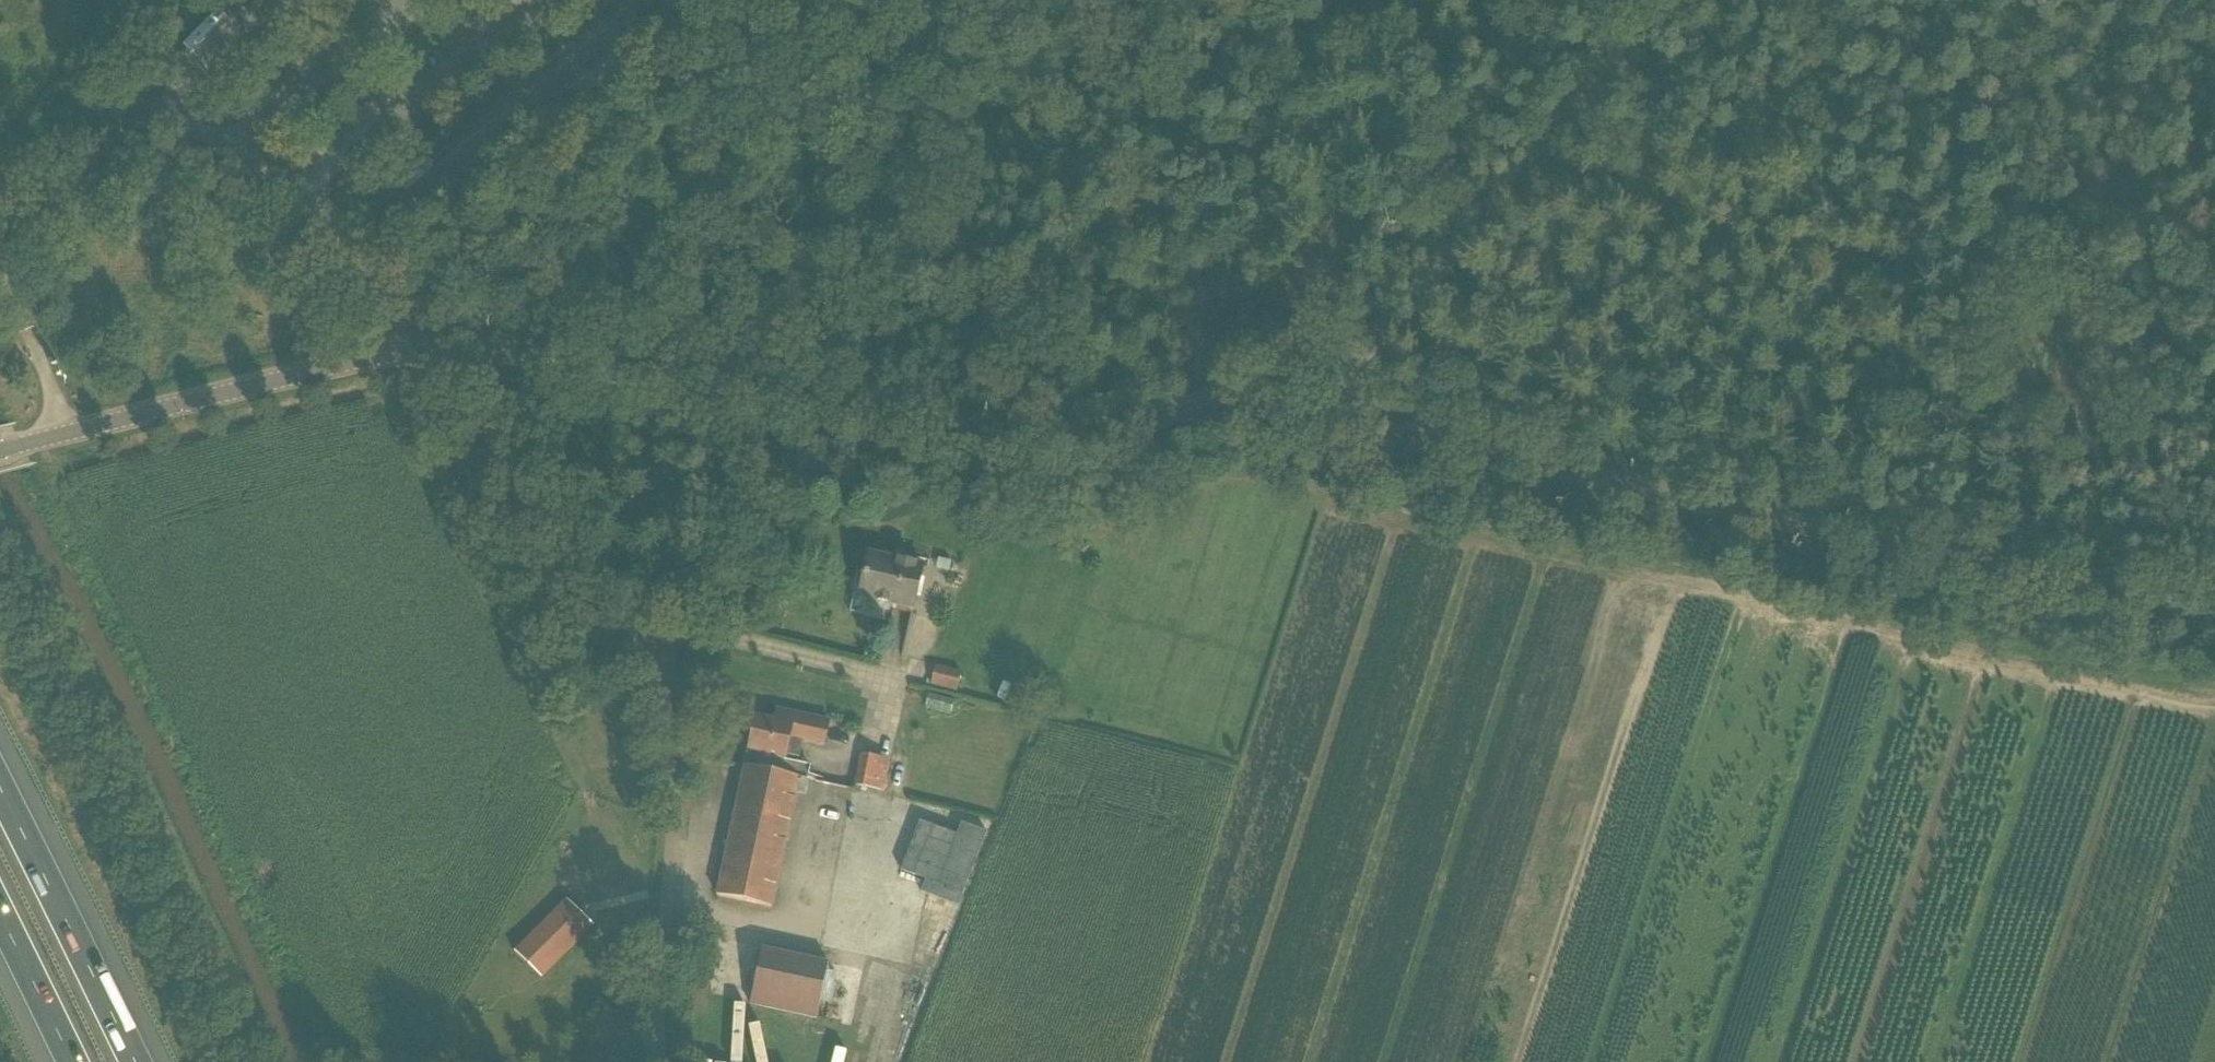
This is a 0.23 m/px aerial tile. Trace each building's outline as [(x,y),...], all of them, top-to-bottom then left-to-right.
[(860,597),(913,610),(923,567),(870,554),(865,576),(861,575),(858,585),(862,586),(860,597)] [(963,673),(936,666),(932,687),(958,694),(963,673)] [(744,772),(777,779),(783,754),(799,758),(803,740),(825,745),(830,723),(776,711),(774,723),(756,719),(749,750),(758,752),(754,768),(745,766),(744,772)] [(891,761),(861,755),(855,785),(885,792),(891,761)] [(777,779),(744,772),(717,896),(768,907),(776,873),(771,872),(792,783),(777,779)] [(885,947),(936,966),(984,842),(934,823),(885,947)] [(592,925),(567,902),(518,954),(543,978),(592,925)] [(829,962),(761,948),(749,1005),(817,1019),(829,962)]
